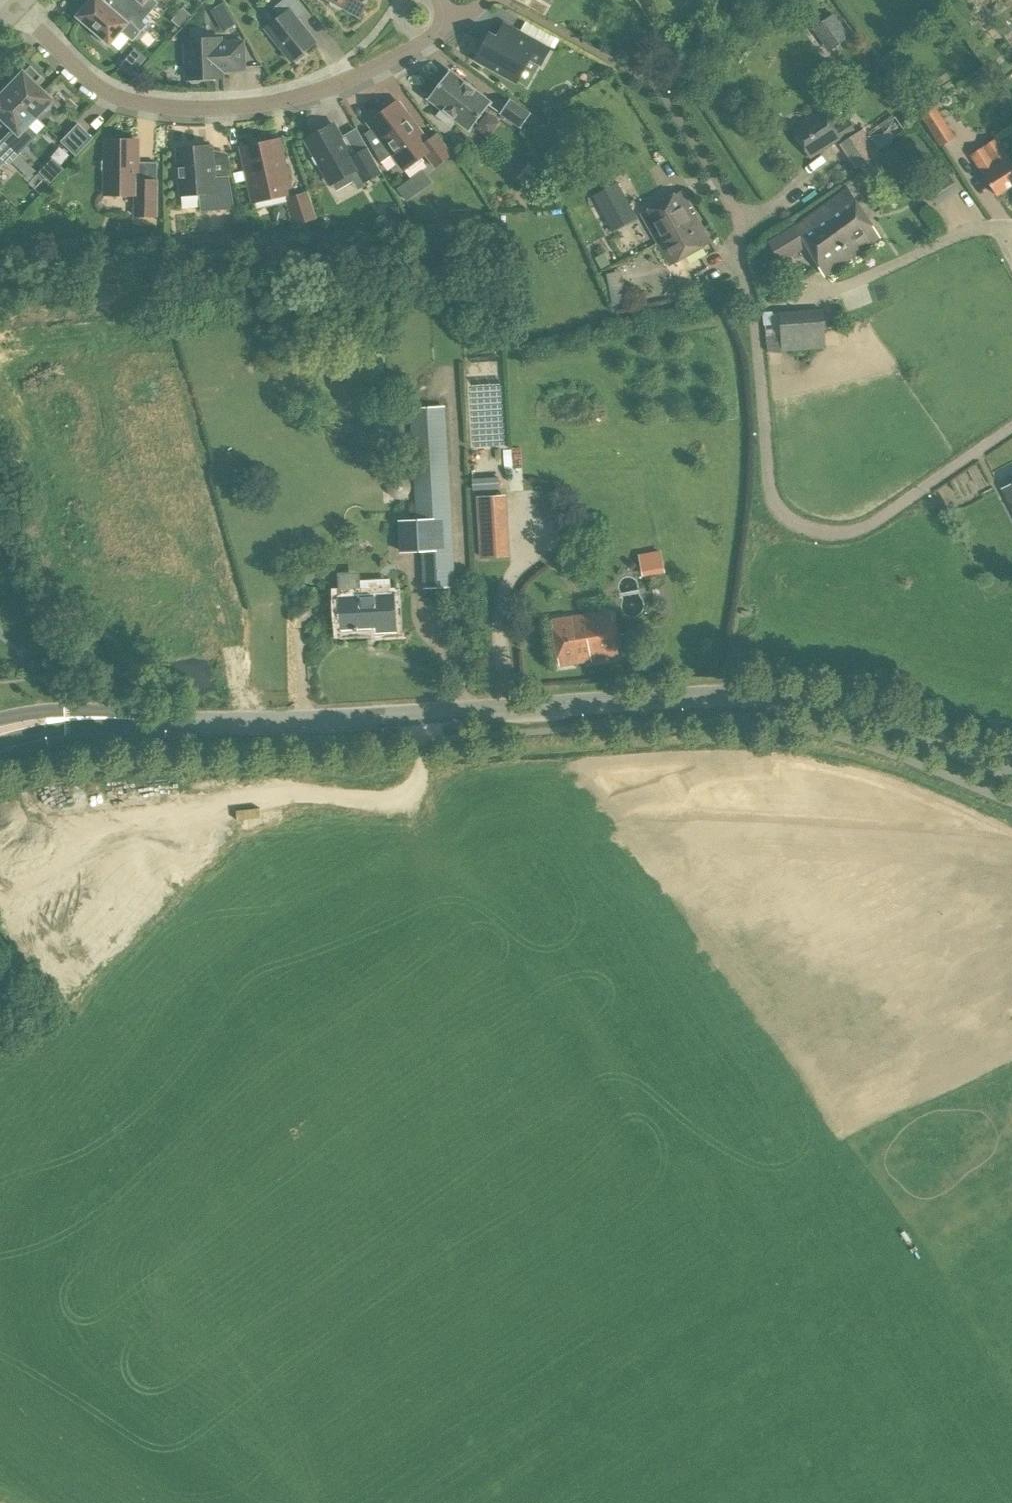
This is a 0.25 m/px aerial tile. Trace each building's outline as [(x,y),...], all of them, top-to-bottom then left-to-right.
[(143,21),(123,4),(115,13),(100,0),(93,0),(89,5),(86,2),(78,12),(81,15),(79,16),(98,33),(96,35),(106,44),(108,41),(110,43),(121,31),(133,41),(147,25),(143,21)] [(123,4),(143,21),(158,3),(155,0),(127,0),(123,4)] [(316,42),(298,19),(307,11),(298,0),(283,0),(273,8),(280,17),(266,28),(293,61),(316,42)] [(330,4),(340,10),(345,7),(359,15),(368,0),(329,0),(330,4)] [(828,52),(850,36),(833,13),(812,28),(828,52)] [(550,48),(520,31),(512,46),(491,34),(477,59),(516,81),(529,57),(541,63),(550,48)] [(221,42),(221,38),(185,39),(187,79),(189,79),(192,83),(198,82),(201,79),(223,78),(222,70),(245,69),(243,41),(221,42)] [(135,48),(121,65),(132,75),(147,58),(135,48)] [(7,90),(36,118),(53,101),(35,84),(42,77),(31,66),(7,90)] [(470,130),(491,102),(450,70),(428,98),(442,109),(440,112),(454,123),(456,120),(470,130)] [(36,118),(7,90),(0,96),(0,116),(14,130),(4,141),(17,154),(18,154),(36,135),(27,126),(36,118)] [(520,127),(525,121),(530,113),(510,98),(500,112),(520,127)] [(428,140),(398,101),(369,123),(373,128),(365,133),(381,162),(392,154),(404,169),(425,153),(436,167),(454,154),(437,133),(428,140)] [(956,137),(936,106),(921,115),(941,147),(956,137)] [(835,129),(822,108),(791,128),(810,158),(841,138),(841,137),(854,129),(849,120),(835,129)] [(876,148),(904,130),(894,115),(866,133),(863,128),(842,142),(858,167),(879,153),(876,148)] [(342,138),(334,124),(307,139),(331,183),(357,168),(365,182),(383,172),(368,147),(356,153),(347,136),(342,138)] [(77,156),(93,138),(79,125),(62,142),(77,156)] [(1011,185),(1011,162),(996,137),(970,154),(997,195),(1011,185)] [(254,201),(291,193),(279,139),(242,147),(254,201)] [(157,215),(158,181),(143,181),(143,166),(138,166),(138,140),(107,140),(106,194),(136,194),(136,215),(157,215)] [(4,141),(0,145),(0,165),(3,162),(6,166),(11,161),(29,178),(35,171),(18,154),(17,154),(4,141)] [(215,178),(213,145),(195,146),(195,148),(178,149),(182,195),(201,193),(202,210),(234,208),(229,176),(215,178)] [(53,158),(39,172),(50,183),(64,169),(53,158)] [(940,201),(963,192),(957,175),(933,185),(940,201)] [(612,232),(637,218),(617,181),(592,195),(612,232)] [(810,250),(864,212),(848,187),(795,226),(768,242),(780,262),(807,246),(810,250)] [(641,212),(670,264),(710,241),(681,190),(641,212)] [(308,191),(285,199),(294,226),(317,218),(308,191)] [(399,206),(385,207),(386,220),(400,219),(399,206)] [(864,212),(810,250),(825,275),(880,237),(864,212)] [(605,252),(595,257),(601,269),(611,263),(605,252)] [(625,288),(610,291),(613,305),(628,302),(625,288)] [(782,350),(825,348),(823,308),(780,310),(782,350)] [(475,364),(476,374),(496,373),(496,363),(475,364)] [(505,399),(488,396),(485,412),(502,416),(505,399)] [(455,586),(445,405),(409,407),(415,519),(398,520),(400,552),(420,550),(423,588),(455,586)] [(1002,488),(1011,508),(1011,483),(1002,488)] [(477,512),(507,510),(506,494),(476,496),(477,512)] [(509,540),(479,542),(480,558),(510,556),(509,540)] [(659,549),(648,551),(652,573),(664,571),(659,549)] [(360,595),(359,571),(339,572),(340,596),(341,628),(376,626),(376,630),(393,630),(391,593),(360,595)] [(365,573),(365,584),(394,583),(393,572),(365,573)] [(560,665),(617,656),(610,611),(553,620),(560,665)]
